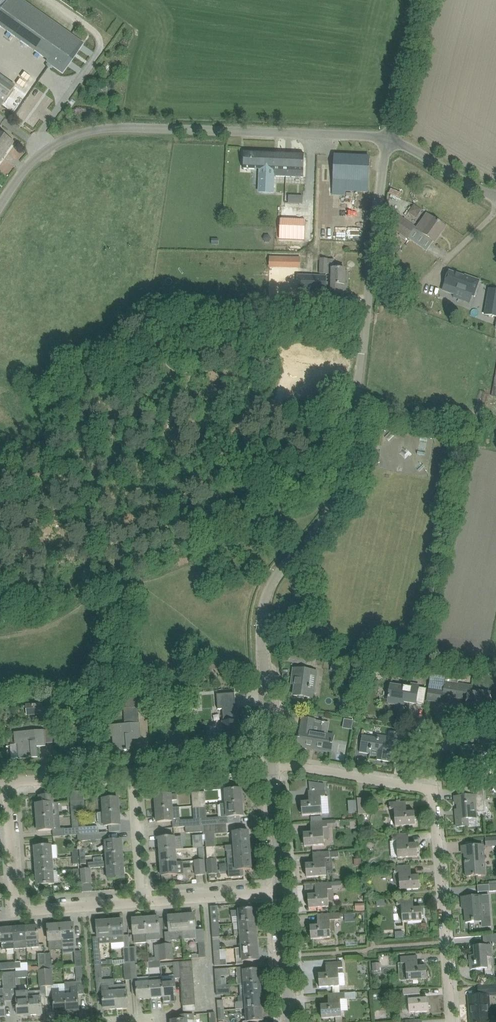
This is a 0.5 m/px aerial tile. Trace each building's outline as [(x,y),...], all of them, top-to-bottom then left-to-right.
[(23,0),(9,0),(0,13),(0,26),(63,70),(82,42),(23,0)] [(1,107),(15,86),(0,75),(0,106),(1,107)] [(14,115),(27,125),(35,131),(54,105),(33,90),(14,115)] [(14,142),(0,132),(0,162),(14,142)] [(244,169),(260,169),(259,184),(273,185),(274,176),(303,177),(305,154),(245,151),(244,169)] [(334,155),(334,165),(333,190),(368,191),(370,157),(334,155)] [(398,201),(402,193),(391,188),(388,196),(398,201)] [(407,215),(419,222),(426,211),(413,204),(407,215)] [(416,229),(434,242),(445,226),(427,214),(416,229)] [(391,227),(408,238),(415,228),(399,216),(391,227)] [(331,292),(338,293),(347,293),(348,272),(345,272),(345,269),(332,269),(327,269),(328,260),(321,259),(320,274),(327,274),(326,285),(332,285),(331,292)] [(456,289),(475,296),(481,280),(466,275),(466,276),(460,273),(450,270),(444,289),(455,293),(456,289)] [(485,315),(495,317),(495,290),(489,289),(485,315)] [(308,658),(307,665),(315,666),(317,659),(308,658)] [(294,669),(293,678),(296,679),(295,685),(294,696),(304,697),(314,698),(315,688),(309,687),(310,676),(316,676),(317,672),(304,670),(294,669)] [(429,683),(426,700),(429,700),(444,703),(445,696),(457,698),(468,699),(466,712),(488,715),(490,705),(492,693),(482,692),(473,690),(473,687),(459,685),(447,683),(446,683),(447,676),(447,675),(430,676),(429,683)] [(389,694),(387,703),(404,706),(404,702),(417,704),(424,705),(427,689),(419,688),(420,686),(412,684),(411,688),(391,685),(389,694)] [(223,732),(207,734),(208,747),(225,746),(225,745),(238,745),(239,745),(238,731),(237,731),(237,721),(239,720),(238,707),(236,708),(235,693),(217,695),(218,710),(223,709),(224,722),(223,723),(223,732)] [(114,736),(114,742),(115,752),(133,751),(132,737),(140,737),(138,707),(150,706),(149,695),(126,696),(126,707),(124,708),(125,725),(110,726),(111,736),(114,736)] [(54,702),(26,704),(27,716),(55,714),(54,702)] [(305,709),(303,715),(318,717),(319,711),(305,709)] [(315,720),(313,719),(302,717),(300,730),(300,729),(297,746),(299,747),(300,748),(307,749),(308,748),(332,752),(334,735),(328,734),(330,723),(315,720)] [(18,743),(19,749),(19,759),(37,758),(36,745),(45,744),(44,731),(14,733),(15,744),(18,743)] [(362,736),(361,743),(360,752),(371,754),(372,748),(379,749),(377,760),(390,762),(392,751),(396,752),(398,739),(399,733),(390,731),(389,737),(379,735),(378,738),(362,736)] [(482,736),(473,737),(473,745),(476,745),(476,747),(460,748),(461,772),(477,771),(477,774),(487,774),(487,763),(483,760),(481,760),(480,753),(483,752),(483,744),(495,743),(495,735),(482,736)] [(302,816),(329,814),(328,796),(325,797),(325,784),(309,782),(310,791),(308,791),(309,802),(301,803),(302,816)] [(484,784),(478,784),(468,785),(469,796),(454,797),(455,804),(458,804),(459,814),(456,815),(457,827),(468,826),(468,819),(477,818),(476,813),(486,812),(484,784)] [(220,804),(242,802),(241,789),(225,790),(226,803),(220,804)] [(64,836),(78,835),(79,835),(79,828),(78,816),(76,791),(70,792),(72,817),(73,829),(64,829),(64,836)] [(82,791),(76,791),(78,816),(84,816),(82,791)] [(155,795),(156,808),(172,807),(171,800),(177,800),(177,794),(155,795)] [(36,805),(37,818),(59,816),(58,803),(52,803),(52,796),(40,797),(40,804),(36,805)] [(103,800),(104,813),(119,812),(118,798),(103,800)] [(357,799),(358,809),(359,815),(368,814),(367,798),(357,799)] [(357,812),(357,799),(348,800),(349,813),(357,812)] [(203,825),(227,824),(228,824),(227,817),(243,816),(242,802),(220,804),(221,817),(215,818),(206,818),(205,805),(200,805),(201,825),(203,825)] [(394,809),(395,815),(396,826),(415,825),(414,812),(406,813),(406,802),(389,803),(390,809),(394,809)] [(178,827),(186,826),(201,825),(200,805),(193,806),(193,808),(194,819),(177,820),(178,827)] [(172,807),(156,808),(157,821),(173,820),(172,807)] [(119,812),(104,813),(98,813),(99,823),(101,826),(105,825),(105,826),(120,825),(119,812)] [(59,816),(37,818),(38,831),(60,829),(59,816)] [(324,845),(324,839),(330,839),(330,827),(336,827),(336,821),(310,822),(311,833),(303,834),(304,846),(324,845)] [(204,832),(210,831),(216,831),(217,834),(228,833),(227,824),(203,825),(204,832)] [(79,835),(78,835),(79,841),(95,840),(94,833),(100,833),(99,829),(99,827),(98,827),(79,828),(79,835)] [(233,833),(234,845),(250,844),(249,831),(233,833)] [(398,835),(391,835),(392,842),(397,841),(398,859),(417,857),(417,844),(409,845),(408,834),(398,835)] [(159,838),(160,850),(176,849),(175,837),(159,838)] [(486,846),(495,846),(495,837),(486,838),(486,846)] [(105,841),(106,854),(122,853),(121,840),(112,841),(105,841)] [(234,850),(235,857),(251,856),(250,844),(234,845),(225,846),(226,851),(234,850)] [(36,860),(51,859),(58,858),(57,845),(35,847),(36,860)] [(207,847),(208,859),(217,858),(216,846),(211,847),(207,847)] [(483,846),(472,847),(462,847),(463,854),(465,854),(467,876),(485,875),(483,846)] [(199,851),(200,860),(205,860),(204,847),(192,848),(192,852),(199,851)] [(160,850),(161,863),(177,862),(176,849),(160,850)] [(327,882),(326,876),(325,859),(330,859),(329,852),(312,853),(313,864),(306,865),(306,877),(311,877),(312,883),(327,882)] [(108,867),(123,866),(122,853),(106,854),(107,861),(103,862),(103,857),(94,858),(95,862),(88,863),(89,868),(108,867)] [(251,856),(235,857),(228,858),(230,877),(244,876),(243,870),(252,869),(251,856)] [(217,858),(208,859),(208,864),(209,875),(218,874),(217,858)] [(36,860),(37,872),(52,871),(51,859),(36,860)] [(205,860),(200,860),(195,861),(196,876),(206,875),(205,860)] [(177,862),(161,863),(161,875),(184,874),(183,861),(177,862)] [(123,866),(108,867),(109,881),(124,879),(123,866)] [(394,867),(394,874),(399,873),(400,890),(420,889),(419,876),(411,877),(411,866),(394,867)] [(81,869),(82,884),(91,883),(90,868),(81,869)] [(52,871),(37,872),(38,885),(53,884),(52,871)] [(341,882),(332,883),(314,884),(315,895),(308,896),(309,908),(329,907),(328,901),(335,900),(334,889),(342,888),(341,882)] [(472,896),(462,897),(463,904),(467,903),(467,909),(465,909),(466,923),(476,922),(483,922),(482,917),(491,916),(490,903),(489,895),(482,896),(472,896)] [(413,898),(403,899),(396,899),(397,905),(401,905),(403,922),(422,921),(421,908),(414,909),(413,898)] [(255,910),(252,910),(252,904),(239,905),(239,911),(232,912),(232,918),(234,918),(234,924),(256,923),(255,910)] [(210,907),(212,926),(219,925),(217,906),(210,907)] [(344,913),(334,914),(317,915),(318,926),(310,926),(311,939),(331,938),(330,931),(335,931),(334,920),(340,920),(340,917),(344,917),(344,913)] [(194,915),(181,916),(183,931),(183,940),(196,939),(196,943),(198,942),(205,942),(204,929),(195,930),(195,925),(194,915)] [(181,916),(169,917),(170,926),(170,932),(171,940),(183,940),(183,931),(181,916)] [(158,917),(145,918),(147,943),(147,941),(159,940),(159,933),(158,917)] [(147,943),(145,918),(132,919),(134,935),(135,944),(147,943)] [(122,920),(110,921),(111,943),(112,949),(124,948),(122,920)] [(110,921),(97,922),(98,931),(98,937),(99,944),(100,944),(111,943),(110,921)] [(241,935),(241,936),(256,935),(256,923),(234,924),(235,936),(241,935)] [(73,924),(61,925),(62,940),(63,949),(63,947),(75,946),(74,939),(75,939),(73,924)] [(62,940),(61,925),(48,926),(50,950),(63,949),(62,940)] [(37,927),(25,928),(26,940),(26,948),(39,947),(38,939),(37,927)] [(25,928),(12,929),(14,949),(26,948),(26,940),(25,928)] [(12,929),(0,930),(0,934),(1,942),(2,942),(2,950),(14,949),(12,929)] [(236,948),(236,949),(257,947),(256,935),(241,936),(242,948),(236,948)] [(206,957),(205,942),(198,942),(199,953),(192,954),(192,958),(206,957)] [(171,944),(166,944),(166,945),(167,961),(174,960),(174,956),(173,944),(171,944)] [(149,962),(161,961),(167,961),(166,945),(154,946),(155,957),(149,958),(149,962)] [(491,945),(480,946),(474,946),(475,955),(470,956),(471,970),(485,969),(485,975),(493,974),(491,952),(491,945)] [(136,947),(130,948),(131,963),(136,963),(138,963),(136,947)] [(257,947),(236,949),(237,964),(243,964),(243,961),(258,960),(257,947)] [(216,949),(213,949),(214,966),(220,965),(226,965),(226,959),(220,959),(220,951),(217,952),(216,949)] [(76,967),(82,967),(81,951),(74,951),(75,964),(71,964),(71,967),(76,967)] [(418,956),(408,956),(401,957),(401,964),(406,964),(407,981),(427,979),(426,966),(418,967),(418,956)] [(179,962),(161,963),(161,966),(173,965),(175,979),(181,978),(180,974),(180,968),(179,962)] [(342,962),(338,962),(326,963),(326,974),(319,974),(320,987),(340,986),(339,973),(343,973),(342,962)] [(372,964),(373,972),(381,971),(380,963),(372,964)] [(237,985),(240,984),(260,983),(259,970),(247,971),(246,968),(236,969),(237,985)] [(46,969),(40,970),(39,970),(40,986),(47,986),(46,969)] [(216,986),(222,985),(226,985),(226,977),(221,978),(221,976),(229,976),(229,969),(215,970),(216,986)] [(0,994),(0,1018),(5,1017),(4,1000),(10,1000),(9,989),(8,972),(2,972),(4,994),(0,994)] [(162,976),(149,977),(149,983),(150,998),(163,997),(162,983),(162,976)] [(115,993),(114,979),(103,980),(103,987),(102,987),(104,1011),(116,1010),(115,993)] [(114,979),(115,993),(116,1010),(128,1009),(126,985),(126,984),(115,985),(114,979)] [(175,982),(162,983),(163,997),(163,1004),(174,1003),(174,996),(176,996),(175,986),(175,982)] [(149,983),(137,984),(138,999),(150,998),(149,983)] [(238,996),(238,997),(261,995),(260,983),(240,984),(241,996),(238,996)] [(66,1013),(65,990),(59,990),(59,984),(53,984),(54,991),(53,991),(54,1014),(66,1013)] [(479,996),(469,996),(469,997),(470,997),(471,1016),(470,1017),(470,1021),(495,1021),(494,1017),(489,1015),(488,996),(495,995),(495,984),(478,986),(479,996)] [(410,989),(403,989),(404,996),(408,995),(409,1012),(420,1012),(429,1011),(428,998),(421,999),(420,988),(410,989)] [(77,989),(65,990),(66,1013),(78,1012),(77,995),(77,989)] [(40,991),(28,992),(28,999),(30,1016),(42,1015),(40,991)] [(16,993),(16,999),(18,1016),(30,1016),(28,999),(28,992),(16,993)] [(355,992),(345,992),(328,994),(329,1005),(321,1005),(322,1018),(342,1017),(341,1000),(345,999),(356,998),(355,992)] [(240,1009),(262,1008),(261,995),(238,997),(239,1002),(236,1002),(236,1009),(240,1009)] [(262,1008),(240,1009),(241,1020),(247,1020),(247,1021),(263,1021),(262,1008)]
